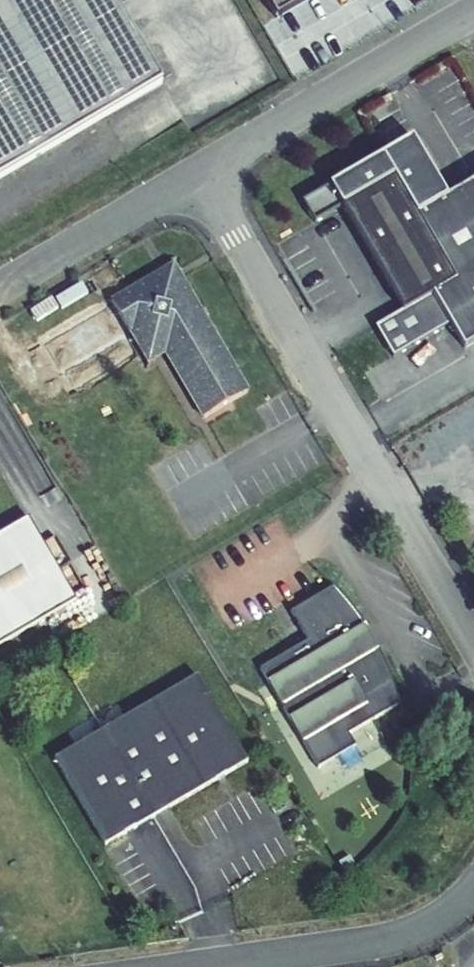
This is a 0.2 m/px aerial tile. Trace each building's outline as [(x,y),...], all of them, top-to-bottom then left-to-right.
[(107,0),(0,0),(0,184),(160,90),(107,0)] [(270,25),(314,0),(255,0),(270,25)] [(387,172),(393,181),(344,209),(408,314),(459,283),(415,202),(443,186),(416,140),(396,152),(399,157),(391,162),(387,172)] [(306,202),(317,223),(344,209),(393,181),(387,172),(391,162),(399,157),(396,152),(306,202)] [(379,330),(396,362),(455,327),(468,352),(473,349),(473,186),(450,200),(443,186),(415,202),(459,283),(408,314),(379,330)] [(173,282),(109,321),(124,325),(133,310),(137,306),(142,302),(148,300),(153,298),(159,298),(165,298),(171,300),(177,302),(182,305),(186,309),(190,314),(192,319),(194,325),(195,331),(195,337),(194,342),(211,346),(173,282)] [(250,411),(211,346),(194,342),(195,337),(195,331),(194,325),(192,319),(190,314),(186,309),(182,305),(177,302),(171,300),(165,298),(159,298),(153,298),(148,300),(142,302),(137,306),(133,310),(124,325),(109,321),(127,351),(136,360),(146,367),(144,373),(149,376),(152,370),(156,371),(159,371),(163,371),(166,370),(168,373),(206,437),(250,411)] [(168,373),(166,370),(163,371),(159,371),(156,371),(152,370),(149,376),(144,373),(146,367),(136,360),(127,351),(147,385),(168,373)] [(76,599),(39,535),(31,521),(0,539),(0,642),(76,599)] [(310,639),(262,667),(321,766),(359,744),(352,732),(402,702),(399,691),(394,677),(389,666),(384,654),(377,642),(373,634),(367,625),(362,618),(354,608),(346,597),(342,593),(335,586),(293,610),(310,639)] [(55,761),(106,847),(159,815),(248,762),(197,676),(55,761)]
